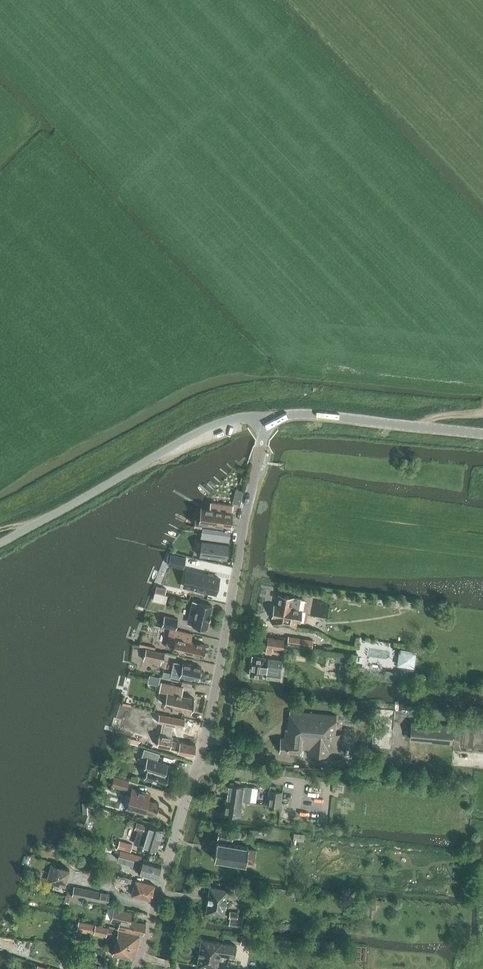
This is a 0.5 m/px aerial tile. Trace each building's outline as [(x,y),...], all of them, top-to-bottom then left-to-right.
[(195,519),(195,525),(202,526),(231,531),(232,527),(230,527),(233,507),(211,504),(209,514),(203,513),(202,520),(195,519)] [(231,531),(202,526),(201,537),(230,542),(231,531)] [(201,540),(201,541),(203,541),(201,556),(199,556),(227,560),(229,544),(201,540)] [(170,554),(168,564),(183,568),(186,558),(170,554)] [(188,571),(184,586),(215,594),(219,578),(188,571)] [(302,611),(299,610),(301,599),(278,595),(276,606),(274,606),(272,618),(274,618),(273,624),(289,627),(289,626),(296,628),(297,622),(300,623),(302,611)] [(188,624),(192,625),(207,628),(213,605),(198,602),(193,601),(188,624)] [(162,626),(176,629),(178,619),(165,616),(162,626)] [(193,634),(170,628),(166,647),(173,648),(172,650),(202,657),(205,644),(192,641),(193,634)] [(266,653),(272,653),(272,648),(283,650),(284,639),(268,637),(266,653)] [(288,645),(307,648),(312,649),(313,641),(289,637),(288,645)] [(165,653),(146,648),(144,659),(161,663),(161,660),(163,661),(165,653)] [(416,651),(400,649),(397,666),(414,668),(416,651)] [(253,656),(250,676),(262,678),(263,672),(266,672),(267,666),(264,666),(265,658),(253,656)] [(171,673),(171,677),(179,679),(180,676),(198,681),(201,667),(183,663),(183,664),(174,662),(171,673)] [(194,698),(182,695),(183,687),(161,682),(159,692),(166,694),(164,705),(191,711),(194,698)] [(340,752),(342,734),(335,734),(336,716),(290,711),(288,730),(286,729),(285,739),(280,738),(279,753),(300,755),(301,749),(309,749),(309,755),(328,757),(329,751),(340,752)] [(167,716),(166,723),(183,726),(184,719),(167,716)] [(410,739),(450,742),(452,742),(453,725),(411,722),(410,739)] [(171,748),(171,746),(179,748),(178,752),(193,755),(195,745),(172,740),(173,736),(159,734),(157,746),(171,748)] [(142,757),(148,759),(144,770),(147,771),(145,778),(165,785),(168,773),(165,772),(167,764),(157,761),(160,754),(144,749),(142,757)] [(285,775),(285,772),(286,767),(278,766),(277,774),(285,775)] [(112,786),(126,790),(129,781),(114,777),(112,786)] [(228,784),(226,799),(242,801),(244,786),(228,784)] [(122,806),(145,813),(145,812),(155,815),(159,803),(148,800),(150,794),(132,788),(130,795),(126,793),(122,806)] [(273,806),(276,791),(269,790),(267,805),(273,806)] [(276,791),(273,806),(280,807),(282,792),(276,791)] [(240,816),(242,801),(226,799),(224,814),(240,816)] [(134,844),(142,846),(156,850),(159,839),(160,839),(163,830),(149,826),(148,826),(137,823),(135,828),(138,829),(134,844)] [(219,829),(217,839),(232,841),(233,836),(240,837),(240,832),(219,829)] [(305,834),(294,833),(294,840),(304,841),(305,834)] [(132,844),(119,841),(118,847),(130,851),(132,844)] [(215,850),(214,859),(216,860),(245,865),(246,862),(254,864),(256,850),(248,849),(248,847),(216,842),(215,850)] [(132,864),(134,859),(142,862),(139,874),(156,879),(160,863),(141,858),(142,856),(135,854),(120,850),(117,859),(132,864)] [(51,864),(46,882),(64,887),(69,869),(51,864)] [(134,884),(132,896),(151,900),(155,885),(113,875),(113,879),(134,884)] [(77,898),(107,904),(109,894),(80,888),(74,886),(72,896),(77,898)] [(210,887),(206,913),(224,916),(228,890),(210,887)] [(143,935),(146,924),(130,921),(132,913),(113,909),(111,920),(119,922),(117,929),(143,935)] [(229,925),(241,927),(242,917),(238,916),(238,912),(230,911),(229,917),(230,917),(229,925)] [(107,934),(117,936),(116,939),(112,955),(134,960),(140,935),(108,928),(80,922),(78,930),(107,936),(107,934)] [(197,967),(211,968),(218,968),(220,955),(234,957),(236,946),(222,943),(201,940),(197,967)]
